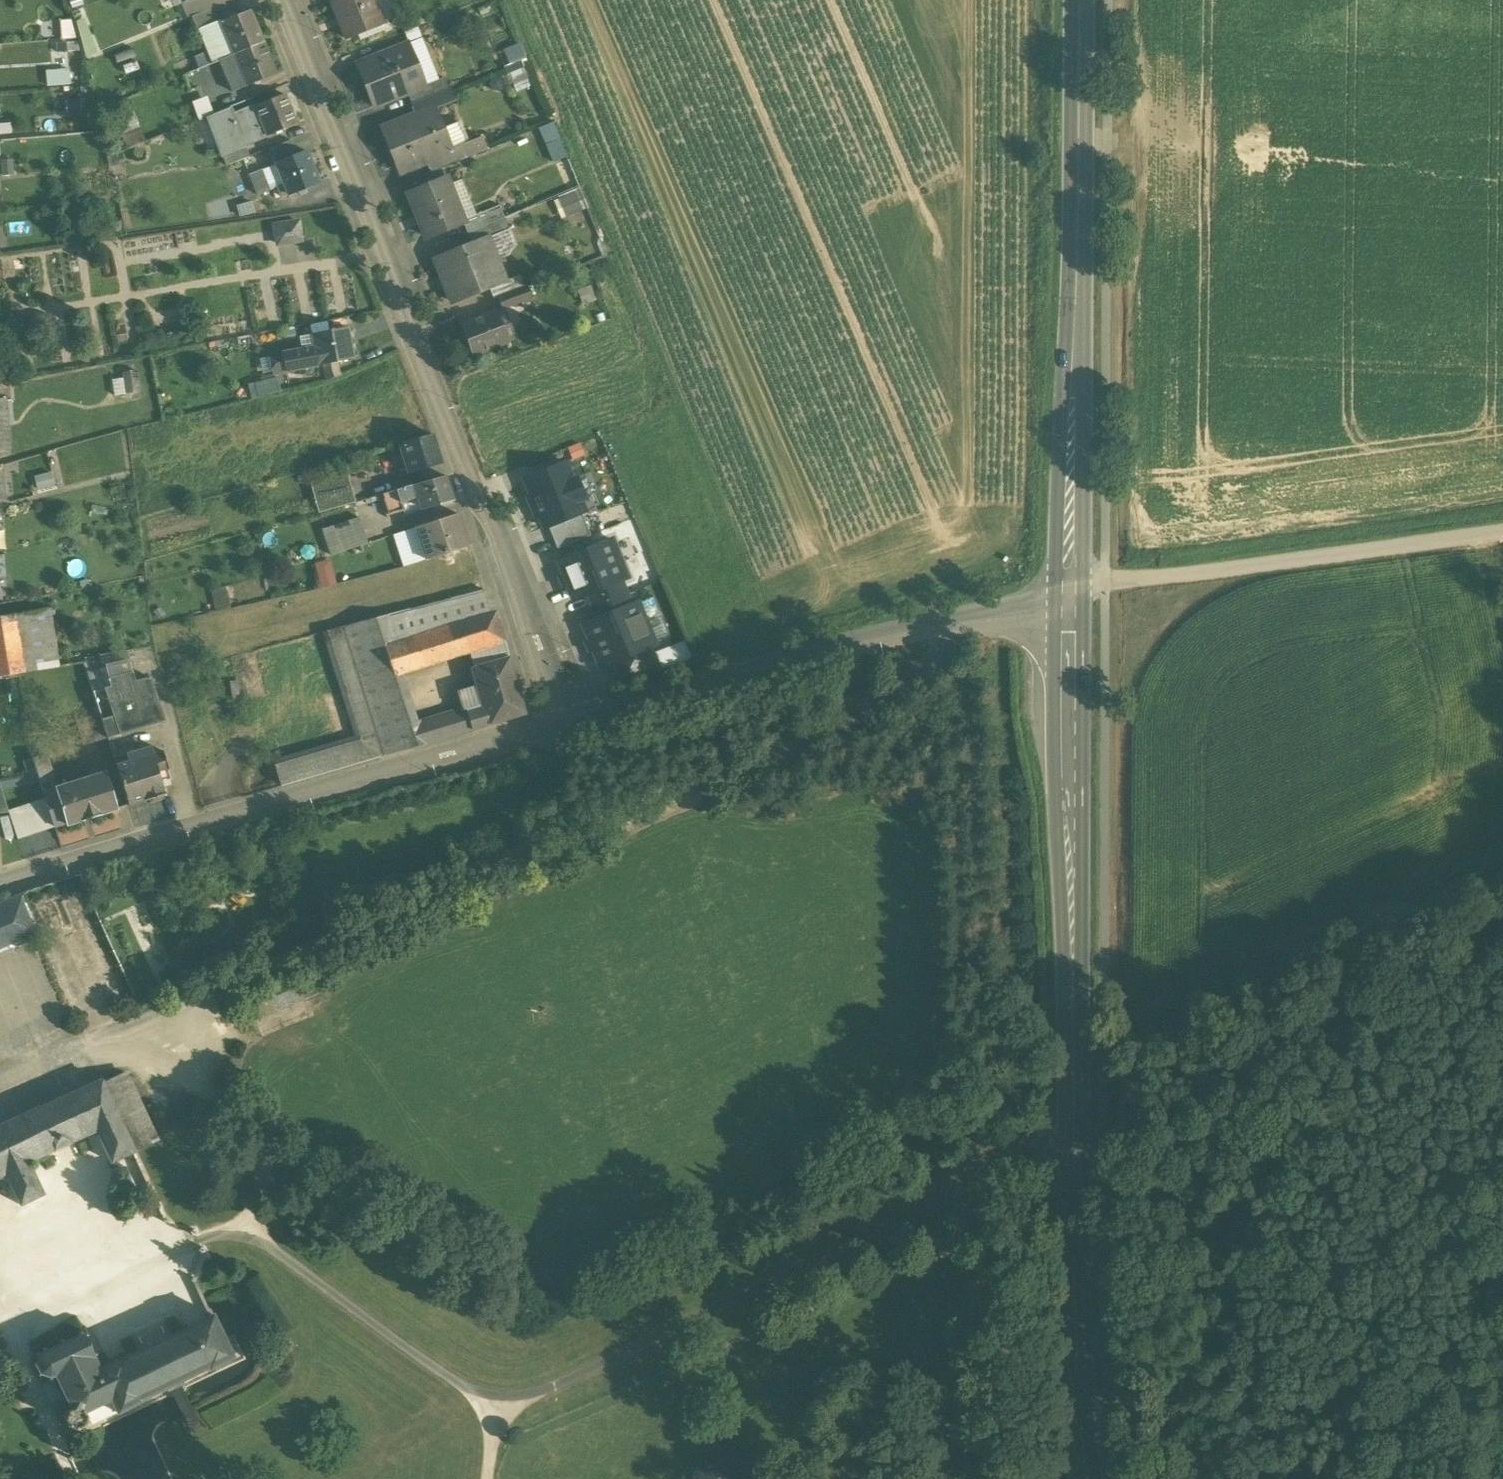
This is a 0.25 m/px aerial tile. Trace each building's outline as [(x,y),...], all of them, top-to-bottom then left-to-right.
[(187,6),(192,18),(214,8),(211,0),(203,0),(187,6)] [(330,1),(346,39),(384,24),(374,0),(333,0),(330,1)] [(214,8),(192,18),(198,32),(220,23),(220,22),(230,18),(224,4),(214,8)] [(230,18),(220,22),(220,23),(229,44),(233,55),(263,43),(250,10),(230,18)] [(502,48),(507,62),(523,55),(518,42),(502,48)] [(217,61),(213,63),(220,80),(226,77),(240,71),(246,86),(276,74),(263,43),(233,55),(217,61)] [(408,43),(356,64),(373,107),(407,94),(425,86),(425,85),(408,43)] [(229,44),(213,51),(217,61),(233,55),(229,44)] [(522,60),(507,63),(511,88),(526,86),(522,60)] [(240,71),(226,77),(232,92),(246,86),(240,71)] [(443,78),(433,82),(438,94),(448,90),(443,78)] [(433,82),(425,85),(425,86),(407,94),(411,105),(438,94),(433,82)] [(438,94),(411,105),(416,116),(434,108),(434,110),(452,102),(448,90),(438,94)] [(284,94),(254,106),(266,136),(296,124),(284,94)] [(254,106),(233,115),(230,107),(207,117),(221,156),(245,147),(244,145),(266,136),(254,106)] [(416,116),(385,128),(394,153),(392,154),(399,172),(426,161),(451,150),(434,110),(434,108),(416,116)] [(551,120),(535,127),(550,162),(566,155),(551,120)] [(291,140),(269,149),(275,164),(297,155),(291,140)] [(451,150),(426,161),(431,172),(465,159),(460,146),(451,150)] [(245,147),(221,156),(225,166),(243,160),(249,157),(245,147)] [(297,155),(275,164),(283,184),(277,187),(281,197),(319,182),(307,152),(297,155)] [(249,157),(243,160),(247,170),(256,166),(252,156),(249,157)] [(262,169),(249,175),(257,195),(271,190),(262,169)] [(453,196),(446,180),(409,195),(426,236),(461,222),(450,197),(453,196)] [(576,187),(554,195),(562,215),(583,208),(576,187)] [(499,206),(463,221),(468,233),(504,219),(499,206)] [(468,233),(467,233),(471,244),(487,238),(488,239),(509,230),(504,219),(468,233)] [(298,222),(274,225),(277,244),(301,240),(298,222)] [(488,239),(487,238),(471,244),(435,259),(453,302),(505,281),(496,259),(483,264),(481,260),(487,258),(480,243),(488,240),(488,239)] [(528,286),(498,298),(502,310),(533,298),(528,286)] [(495,311),(461,325),(473,356),(506,343),(495,311)] [(347,328),(312,335),(314,347),(282,354),(286,372),(353,359),(347,328)] [(112,394),(139,391),(137,371),(110,374),(112,394)] [(276,378),(254,383),(258,397),(279,392),(276,378)] [(431,434),(400,444),(409,472),(440,464),(431,434)] [(572,480),(565,463),(525,479),(532,497),(528,498),(536,518),(540,516),(545,528),(548,526),(580,513),(585,511),(580,499),(583,498),(575,479),(572,480)] [(345,471),(311,481),(315,495),(349,485),(345,471)] [(32,476),(34,487),(51,484),(49,473),(32,476)] [(445,476),(414,484),(421,509),(453,500),(445,476)] [(349,485),(315,495),(319,511),(354,502),(349,485)] [(396,489),(381,493),(386,513),(401,509),(396,489)] [(580,513),(548,526),(557,549),(590,536),(580,513)] [(467,545),(457,514),(415,527),(425,559),(443,553),(469,545),(469,544),(467,545)] [(322,530),(330,555),(367,544),(359,517),(322,530)] [(620,581),(627,578),(612,541),(558,562),(573,599),(587,594),(620,581)] [(469,545),(443,553),(451,580),(452,582),(478,575),(469,545)] [(312,562),(318,587),(335,583),(329,558),(312,562)] [(478,575),(452,582),(451,580),(446,583),(447,588),(450,599),(483,591),(478,575)] [(620,581),(587,594),(593,609),(626,596),(620,581)] [(224,587),(212,589),(215,608),(227,606),(224,587)] [(447,588),(412,597),(413,603),(408,604),(410,610),(450,599),(447,588)] [(410,610),(397,614),(405,641),(490,613),(483,591),(450,599),(410,610)] [(630,607),(626,596),(593,609),(597,620),(630,607)] [(654,645),(638,604),(630,607),(597,620),(583,626),(600,667),(614,661),(648,647),(654,645)] [(50,608),(13,615),(23,672),(57,666),(50,608)] [(405,641),(385,647),(394,675),(402,673),(503,641),(495,612),(405,641)] [(397,614),(341,628),(371,732),(379,757),(425,744),(419,722),(418,723),(402,673),(394,675),(385,647),(405,641),(397,614)] [(0,617),(0,675),(23,672),(13,615),(0,617)] [(371,732),(341,628),(323,633),(340,692),(344,691),(358,736),(371,732)] [(660,664),(688,657),(684,641),(656,649),(660,664)] [(648,647),(614,661),(623,683),(657,670),(648,647)] [(127,651),(100,655),(104,668),(129,663),(127,651)] [(508,657),(473,667),(478,686),(490,725),(525,714),(508,657)] [(104,668),(87,672),(99,713),(106,737),(107,738),(128,732),(162,721),(149,678),(133,681),(129,663),(104,668)] [(457,687),(469,683),(464,667),(452,671),(457,687)] [(478,686),(460,692),(466,708),(467,708),(473,730),(490,725),(478,686)] [(466,708),(419,722),(425,744),(473,730),(467,708),(466,708)] [(99,713),(75,720),(82,744),(106,737),(99,713)] [(128,732),(107,738),(115,764),(127,760),(125,753),(133,751),(128,732)] [(379,757),(371,732),(358,736),(359,739),(366,761),(379,757)] [(359,739),(275,764),(281,786),(366,761),(359,739)] [(133,751),(125,753),(127,760),(115,764),(127,806),(148,800),(148,803),(162,799),(161,796),(164,795),(158,773),(168,770),(162,751),(152,754),(149,746),(133,751)] [(45,754),(32,760),(42,791),(53,788),(45,754)] [(53,788),(42,791),(44,796),(53,825),(64,821),(64,824),(80,819),(80,820),(100,814),(100,813),(116,808),(105,772),(53,788)] [(16,836),(53,825),(44,796),(7,808),(16,836)] [(0,905),(0,953),(40,936),(22,896),(0,905)] [(119,1120),(101,1080),(0,1127),(0,1176),(5,1173),(21,1206),(44,1196),(28,1162),(97,1130),(112,1163),(135,1152),(119,1120)] [(189,1327),(120,1360),(119,1358),(98,1369),(92,1357),(54,1375),(59,1385),(53,1388),(58,1401),(64,1398),(69,1408),(64,1410),(61,1418),(65,1426),(74,1429),(81,1425),(84,1416),(82,1412),(95,1406),(97,1410),(101,1414),(106,1415),(111,1415),(139,1401),(139,1400),(164,1388),(165,1389),(182,1381),(182,1380),(207,1368),(208,1369),(233,1356),(210,1308),(208,1309),(194,1280),(191,1282),(190,1281),(188,1282),(189,1284),(179,1288),(178,1287),(176,1288),(177,1288),(174,1290),(175,1292),(174,1292),(175,1296),(174,1296),(175,1298),(176,1298),(179,1304),(178,1304),(179,1306),(180,1306),(183,1312),(182,1312),(183,1314),(184,1314),(185,1316),(186,1316),(187,1318),(185,1320),(189,1327)] [(77,1334),(62,1341),(61,1339),(58,1340),(59,1343),(45,1350),(44,1347),(40,1349),(42,1353),(39,1354),(36,1352),(34,1355),(36,1357),(34,1363),(31,1363),(31,1367),(34,1367),(37,1372),(35,1375),(38,1377),(40,1375),(46,1377),(46,1380),(50,1380),(50,1377),(54,1375),(92,1357),(96,1354),(95,1351),(91,1352),(84,1337),(87,1335),(93,1348),(98,1346),(90,1330),(81,1334),(79,1330),(76,1332),(77,1334)]
